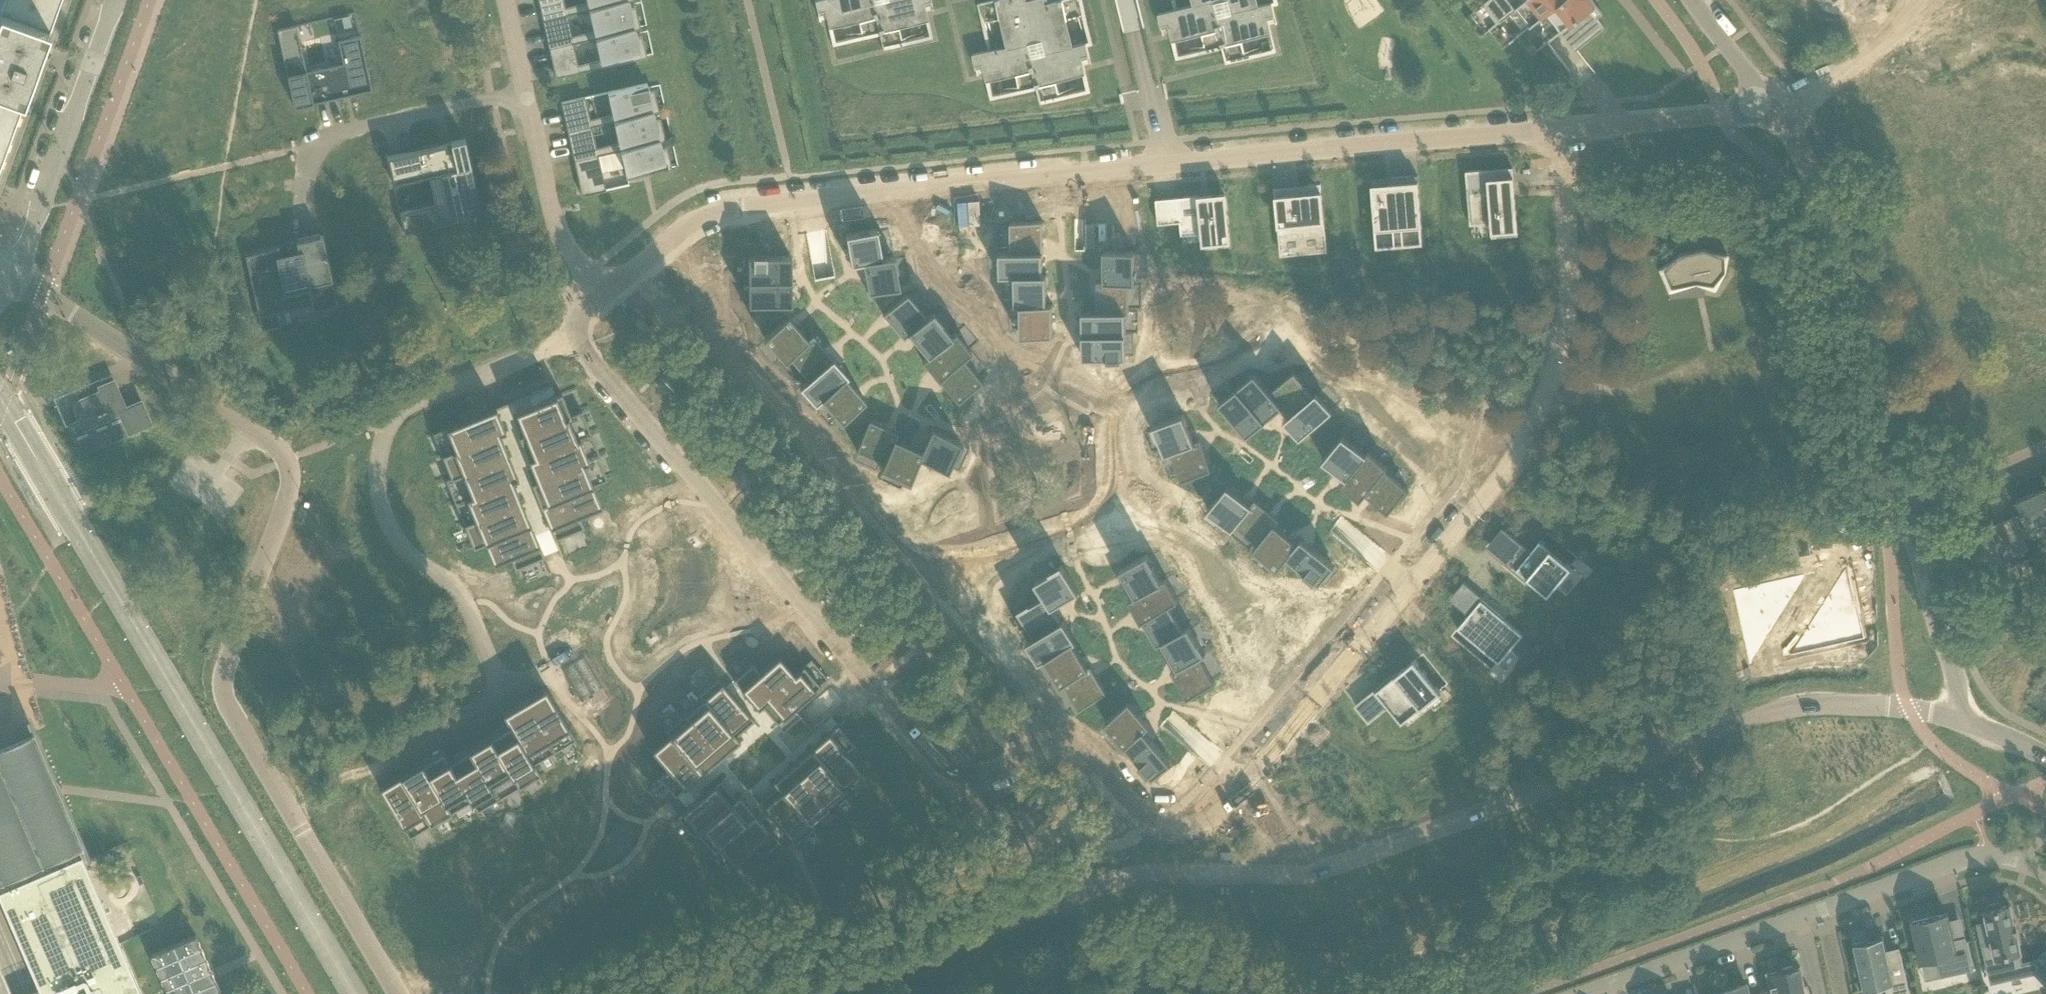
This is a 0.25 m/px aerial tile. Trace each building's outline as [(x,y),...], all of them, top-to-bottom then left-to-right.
[(0,10),(0,22),(46,38),(60,0),(4,0),(0,10)] [(565,7),(563,0),(538,0),(541,14),(550,12),(565,7)] [(551,17),(543,19),(543,20),(567,15),(589,10),(629,1),(633,0),(587,0),(587,1),(565,7),(550,12),(551,17)] [(879,35),(880,34),(873,5),(872,0),(815,0),(814,0),(817,11),(824,9),(828,27),(858,20),(862,39),(879,35)] [(931,0),(892,0),(888,1),(873,5),(880,34),(879,35),(883,50),(903,45),(898,27),(928,19),(924,2),(931,0)] [(1027,0),(993,0),(978,4),(982,23),(1001,19),(1007,46),(1008,48),(1028,43),(1036,41),(1027,0)] [(1027,0),(1036,41),(1043,40),(1046,53),(1073,46),(1067,19),(1086,15),(1082,0),(1060,0),(1045,4),(1044,0),(1028,0),(1027,0)] [(1262,0),(1229,0),(1232,12),(1263,5),(1262,0)] [(1485,3),(1486,4),(1500,21),(1499,21),(1500,22),(1517,9),(1526,1),(1525,0),(1489,0),(1485,3)] [(1517,9),(1530,26),(1530,27),(1557,6),(1565,0),(1528,0),(1526,1),(1517,9)] [(1557,6),(1571,23),(1561,30),(1562,31),(1576,49),(1577,49),(1604,27),(1597,18),(1603,13),(1595,4),(1592,0),(1565,0),(1557,6)] [(1841,44),(1896,2),(1895,0),(1808,0),(1841,44)] [(556,40),(557,46),(549,48),(549,49),(573,43),(595,38),(635,30),(640,28),(640,26),(634,27),(629,1),(589,10),(593,30),(571,36),(556,40)] [(1206,52),(1223,48),(1224,48),(1217,18),(1214,3),(1193,8),(1193,6),(1158,14),(1160,25),(1168,23),(1172,41),(1201,34),(1206,52)] [(1272,3),(1263,5),(1232,12),(1232,14),(1217,18),(1224,48),(1223,48),(1226,63),(1246,59),(1246,56),(1242,40),(1272,33),(1267,16),(1275,14),(1272,3)] [(556,40),(571,36),(567,15),(543,20),(548,42),(556,40)] [(20,111),(46,38),(0,22),(0,103),(20,111)] [(296,25),(277,29),(294,107),(344,96),(344,93),(369,87),(360,46),(362,46),(360,35),(338,40),(343,63),(307,71),(296,25)] [(562,69),(564,74),(555,76),(556,77),(647,57),(646,54),(641,56),(635,30),(595,38),(600,59),(578,65),(562,69)] [(573,43),(549,49),(554,71),(562,69),(578,65),(573,43)] [(1007,46),(992,49),(972,54),(975,65),(982,63),(986,81),(1016,74),(1020,92),(1037,88),(1039,88),(1032,58),(1028,43),(1008,48),(1007,46)] [(1037,88),(1041,104),(1061,99),(1056,80),(1086,73),(1082,56),(1089,54),(1086,43),(1073,46),(1046,53),(1047,55),(1032,58),(1039,88),(1037,88)] [(590,119),(574,124),(575,128),(576,129),(576,130),(592,126),(614,122),(654,113),(659,111),(659,109),(658,109),(653,110),(649,91),(648,87),(647,83),(607,92),(612,113),(590,119)] [(585,97),(561,102),(566,125),(574,124),(590,119),(585,97)] [(20,111),(0,103),(0,166),(20,111)] [(596,148),(581,151),(581,152),(582,157),(582,159),(598,155),(620,150),(660,141),(665,140),(665,138),(659,139),(655,119),(654,116),(654,113),(614,122),(618,142),(596,148)] [(576,130),(568,132),(573,153),(581,151),(596,148),(592,126),(576,130)] [(442,144),(387,156),(393,183),(444,172),(450,200),(413,209),(414,216),(401,219),(404,234),(477,218),(482,217),(481,213),(465,139),(450,142),(452,148),(448,149),(446,143),(442,144)] [(660,141),(620,150),(627,179),(672,169),(671,167),(671,166),(666,167),(661,148),(661,145),(660,141)] [(582,159),(574,160),(579,182),(579,183),(591,181),(594,193),(606,190),(598,155),(582,159)] [(1513,167),(1466,171),(1470,225),(1472,225),(1472,223),(1491,222),(1492,233),(1516,231),(1518,231),(1517,220),(1513,167)] [(1392,183),(1371,185),(1376,247),(1378,246),(1378,240),(1391,239),(1391,243),(1408,242),(1408,238),(1421,236),(1421,243),(1423,243),(1418,175),(1391,177),(1392,183)] [(591,181),(579,183),(582,195),(594,193),(591,181)] [(1299,191),(1274,193),(1279,238),(1280,238),(1283,238),(1283,237),(1326,233),(1321,183),(1298,185),(1299,191)] [(1199,195),(1156,200),(1158,224),(1180,222),(1181,235),(1201,233),(1228,231),(1230,231),(1226,198),(1200,200),(1199,195)] [(1043,221),(1011,221),(1011,225),(1011,249),(1011,251),(1011,252),(1043,252),(1043,221)] [(876,227),(845,233),(850,265),(862,262),(862,261),(882,258),(881,257),(881,255),(877,231),(876,227)] [(279,248),(245,256),(259,316),(311,304),(313,311),(338,305),(322,235),(296,241),(300,258),(282,262),(279,248)] [(1661,269),(1664,276),(1667,275),(1668,279),(1666,280),(1669,289),(1670,290),(1671,291),(1672,291),(1678,289),(1678,288),(1690,284),(1690,286),(1696,284),(1700,285),(1700,283),(1704,285),(1704,286),(1714,289),(1715,289),(1716,288),(1720,282),(1718,281),(1721,277),(1723,278),(1726,272),(1726,271),(1727,266),(1725,266),(1725,263),(1727,263),(1728,257),(1728,256),(1727,255),(1718,252),(1718,255),(1711,252),(1711,251),(1705,249),(1704,249),(1694,251),(1695,253),(1691,253),(1690,251),(1681,253),(1680,253),(1680,254),(1674,258),(1676,260),(1670,265),(1669,262),(1662,268),(1661,268),(1661,269)] [(1075,250),(1064,250),(1064,299),(1097,299),(1097,280),(1097,250),(1085,250),(1085,251),(1075,251),(1075,250)] [(1135,250),(1103,250),(1104,280),(1104,281),(1129,281),(1129,282),(1136,282),(1136,278),(1135,254),(1135,250)] [(1011,251),(1000,251),(1000,253),(1000,274),(1000,276),(1015,276),(1015,275),(1043,274),(1043,252),(1011,252),(1011,251)] [(791,255),(747,256),(747,278),(748,280),(752,280),(753,280),(791,279),(791,255)] [(882,258),(862,261),(862,262),(867,292),(899,286),(898,282),(894,258),(893,255),(881,257),(882,258)] [(813,272),(793,275),(794,312),(812,334),(832,357),(848,375),(896,432),(898,432),(907,437),(931,416),(924,408),(929,403),(936,412),(953,397),(937,377),(921,359),(903,338),(882,314),(869,298),(867,292),(862,262),(850,265),(833,268),(835,278),(815,281),(814,280),(813,272)] [(1043,274),(1015,275),(1015,276),(1015,278),(1015,302),(1015,306),(1021,306),(1021,305),(1047,304),(1047,274),(1043,274)] [(752,280),(748,280),(748,303),(753,303),(791,303),(791,279),(753,280),(752,280)] [(1104,280),(1097,280),(1097,299),(1097,310),(1099,311),(1126,311),(1126,312),(1129,312),(1129,311),(1129,308),(1129,284),(1129,282),(1129,281),(1104,281),(1104,280)] [(907,293),(882,314),(903,338),(908,334),(907,333),(927,317),(926,316),(925,314),(909,296),(907,293)] [(1047,304),(1021,305),(1021,306),(1021,308),(1021,332),(1021,336),(1053,335),(1053,303),(1047,304)] [(1097,310),(1083,310),(1083,334),(1121,334),(1121,335),(1126,335),(1126,334),(1126,333),(1126,312),(1126,311),(1099,311),(1097,310)] [(927,317),(907,333),(908,334),(926,355),(927,356),(951,335),(950,334),(949,333),(933,314),(931,312),(926,316),(927,317)] [(788,315),(763,336),(766,339),(782,357),(784,360),(789,356),(789,355),(807,340),(807,338),(788,315)] [(926,355),(921,359),(937,377),(961,357),(962,357),(970,350),(969,349),(955,332),(954,331),(950,334),(951,335),(927,356),(926,355)] [(807,340),(789,355),(789,356),(790,357),(806,376),(807,377),(808,378),(832,357),(812,334),(807,338),(807,340)] [(1121,334),(1083,334),(1083,358),(1122,358),(1126,358),(1126,335),(1121,335),(1121,334)] [(802,382),(799,385),(815,404),(818,400),(821,398),(821,397),(844,377),(846,377),(848,375),(832,357),(808,378),(807,377),(802,382)] [(961,357),(937,377),(953,397),(957,401),(981,380),(979,377),(963,359),(962,357),(961,357)] [(1271,391),(1270,391),(1282,405),(1282,406),(1289,415),(1291,414),(1314,394),(1313,394),(1312,392),(1296,374),(1294,371),(1271,391)] [(1255,372),(1238,387),(1241,390),(1240,391),(1265,420),(1282,406),(1282,405),(1270,391),(1271,391),(1258,375),(1255,372)] [(844,377),(821,397),(821,398),(823,399),(838,418),(841,421),(865,400),(846,377),(844,377)] [(81,420),(70,425),(82,452),(130,432),(150,423),(150,422),(148,422),(140,403),(141,402),(141,401),(127,407),(125,408),(116,386),(103,391),(101,388),(102,391),(82,399),(81,400),(80,400),(80,401),(79,401),(79,402),(78,402),(78,403),(77,404),(77,405),(77,406),(76,406),(76,407),(76,408),(76,409),(76,410),(77,411),(77,412),(78,416),(81,420)] [(1235,388),(1219,402),(1247,435),(1265,420),(1240,391),(1241,390),(1238,387),(1237,387),(1235,388)] [(1289,415),(1284,419),(1300,438),(1333,410),(1332,409),(1318,392),(1317,391),(1313,394),(1314,394),(1291,414),(1289,415)] [(488,410),(433,432),(451,477),(446,479),(456,506),(460,504),(466,519),(463,521),(473,547),(485,543),(494,565),(510,558),(515,569),(544,557),(544,556),(536,536),(551,530),(555,540),(556,540),(584,528),(580,517),(602,507),(593,485),(607,479),(598,457),(600,456),(582,410),(570,415),(561,393),(555,395),(533,404),(529,395),(528,393),(505,403),(496,407),(488,410)] [(1184,413),(1154,424),(1155,427),(1164,450),(1165,454),(1171,452),(1171,451),(1195,442),(1194,441),(1184,413)] [(869,419),(855,448),(859,450),(881,460),(883,461),(894,438),(895,439),(898,432),(896,432),(869,419)] [(1242,457),(1228,475),(1255,498),(1280,518),(1302,536),(1316,548),(1329,532),(1328,531),(1342,515),(1342,516),(1358,496),(1342,483),(1270,424),(1247,452),(1255,459),(1250,464),(1242,457)] [(921,451),(918,457),(919,457),(947,470),(948,466),(958,444),(960,441),(931,428),(920,450),(921,451)] [(1343,434),(1323,458),(1346,478),(1347,477),(1367,454),(1366,453),(1365,452),(1346,436),(1343,434)] [(883,461),(880,467),(883,468),(905,478),(909,480),(919,457),(918,457),(921,451),(920,450),(895,439),(894,438),(883,461)] [(1195,442),(1171,451),(1171,452),(1172,453),(1180,476),(1182,480),(1212,468),(1201,439),(1194,441),(1195,442)] [(1346,478),(1342,483),(1358,496),(1361,498),(1365,493),(1364,493),(1385,468),(1385,469),(1388,465),(1387,464),(1370,450),(1369,449),(1366,453),(1367,454),(1347,477),(1346,478)] [(1385,468),(1364,493),(1365,493),(1388,512),(1408,488),(1405,485),(1387,470),(1385,469),(1385,468)] [(1228,484),(1208,509),(1211,511),(1229,527),(1232,529),(1237,524),(1236,523),(1252,504),(1251,503),(1228,484)] [(2016,501),(2021,513),(2028,527),(2029,527),(2045,520),(2045,488),(2045,487),(2016,501)] [(1252,504),(1236,523),(1237,524),(1238,525),(1257,541),(1258,542),(1259,542),(1275,523),(1276,523),(1280,518),(1255,498),(1251,503),(1252,504)] [(1990,526),(1962,535),(1976,580),(1995,574),(2004,571),(2004,569),(2000,557),(1993,533),(2002,529),(2009,544),(2024,538),(2014,516),(1994,525),(1990,526)] [(1258,542),(1254,547),(1257,549),(1276,565),(1279,567),(1287,557),(1287,556),(1298,542),(1297,541),(1276,523),(1275,523),(1259,542),(1258,542)] [(1298,542),(1287,556),(1287,557),(1315,580),(1319,583),(1335,564),(1332,561),(1316,548),(1302,536),(1297,541),(1298,542)] [(1521,543),(1507,561),(1548,595),(1571,567),(1571,566),(1570,565),(1541,542),(1540,541),(1531,551),(1521,543)] [(1147,553),(1120,569),(1135,595),(1135,596),(1163,580),(1162,579),(1161,577),(1149,556),(1147,553)] [(1039,578),(1035,580),(1045,596),(1045,595),(1052,607),(1053,607),(1079,591),(1063,564),(1060,566),(1039,578)] [(1749,664),(1790,655),(1864,638),(1848,564),(1807,573),(1733,590),(1749,664)] [(1135,595),(1129,599),(1141,619),(1169,603),(1169,604),(1179,598),(1178,597),(1167,578),(1166,577),(1162,579),(1163,580),(1135,596),(1135,595)] [(1084,603),(1062,616),(1064,619),(1077,640),(1091,665),(1107,692),(1116,707),(1138,694),(1154,721),(1160,726),(1173,710),(1174,710),(1189,701),(1187,697),(1171,670),(1157,646),(1141,619),(1129,599),(1119,582),(1090,600),(1096,609),(1090,613),(1084,603)] [(1045,596),(1019,611),(1021,614),(1033,635),(1034,637),(1034,638),(1062,622),(1061,621),(1053,607),(1052,607),(1045,595),(1045,596)] [(1481,599),(1457,628),(1458,628),(1459,629),(1498,662),(1499,662),(1499,663),(1523,634),(1481,599)] [(1169,603),(1141,619),(1157,646),(1163,643),(1162,642),(1184,629),(1183,628),(1183,626),(1170,605),(1169,604),(1169,603)] [(1031,639),(1027,641),(1039,662),(1044,660),(1046,658),(1046,657),(1073,641),(1074,642),(1077,640),(1064,619),(1061,621),(1062,622),(1034,638),(1034,637),(1031,639)] [(1184,629),(1162,642),(1163,643),(1177,667),(1199,655),(1200,655),(1205,652),(1203,649),(1191,628),(1189,625),(1183,628),(1184,629)] [(1073,641),(1046,657),(1046,658),(1047,660),(1060,681),(1062,684),(1064,682),(1089,667),(1088,666),(1074,642),(1073,641)] [(669,734),(651,750),(667,768),(658,776),(675,796),(675,795),(684,787),(695,800),(686,807),(676,816),(693,835),(698,831),(700,834),(702,831),(713,843),(710,846),(713,849),(718,845),(733,864),(752,848),(760,857),(779,840),(778,839),(772,831),(779,824),(786,832),(795,842),(814,826),(810,821),(813,819),(811,816),(823,806),(825,808),(847,790),(843,785),(861,769),(845,751),(854,743),(839,725),(838,724),(837,724),(830,730),(823,722),(812,732),(798,716),(799,715),(800,714),(799,713),(795,707),(820,685),(803,665),(794,673),(778,655),(760,671),(752,662),(732,679),(733,680),(740,688),(733,695),(726,687),(717,677),(698,693),(702,698),(699,700),(701,703),(689,713),(687,710),(665,730),(669,734)] [(1177,667),(1171,670),(1187,697),(1215,681),(1213,678),(1201,657),(1200,655),(1199,655),(1177,667)] [(583,656),(562,669),(581,700),(581,699),(601,687),(602,687),(583,656)] [(1414,660),(1375,691),(1401,723),(1440,692),(1440,691),(1439,690),(1415,661),(1415,660),(1414,660)] [(1089,667),(1064,682),(1065,684),(1078,705),(1080,708),(1107,692),(1091,665),(1088,666),(1089,667)] [(442,748),(378,786),(409,838),(434,823),(432,820),(446,812),(447,815),(471,801),(477,811),(481,809),(479,806),(493,798),(495,801),(522,784),(521,781),(534,773),(536,776),(540,774),(534,764),(537,762),(535,759),(549,751),(551,754),(576,739),(556,706),(545,687),(502,713),(508,723),(448,759),(442,748)] [(1130,700),(1105,721),(1108,724),(1124,742),(1125,744),(1144,728),(1145,729),(1150,724),(1130,700)] [(1144,728),(1125,744),(1126,745),(1150,773),(1153,777),(1172,761),(1169,757),(1145,729),(1144,728)] [(83,859),(55,790),(36,744),(0,760),(0,894),(83,859)] [(83,859),(65,817),(0,845),(0,896),(40,988),(27,993),(141,993),(83,859)] [(2036,960),(2021,964),(2019,952),(2021,951),(2017,934),(2018,934),(2015,922),(2014,922),(2010,905),(1999,907),(1998,903),(1988,905),(1989,910),(1985,910),(1988,922),(1978,924),(1988,965),(2002,962),(2006,979),(2035,973),(2045,984),(2045,951),(2036,960)] [(1913,922),(1912,922),(1919,952),(1921,961),(1922,961),(1936,958),(1940,977),(1941,977),(1973,970),(1966,937),(1953,939),(1947,914),(1913,922)] [(150,954),(167,993),(222,993),(221,992),(220,992),(216,982),(217,982),(216,980),(215,980),(195,935),(150,954)] [(1900,951),(1899,951),(1900,955),(1890,957),(1888,950),(1886,950),(1883,936),(1853,943),(1864,990),(1885,985),(1887,993),(1910,993),(1900,951)] [(1812,993),(1809,993),(1807,985),(1805,985),(1800,966),(1794,968),(1793,965),(1783,968),(1783,970),(1768,974),(1773,993),(1813,993),(1812,993)] [(0,966),(0,993),(12,993),(0,966)] [(1722,992),(1714,993),(1749,993),(1747,984),(1731,988),(1731,990),(1722,992)]
